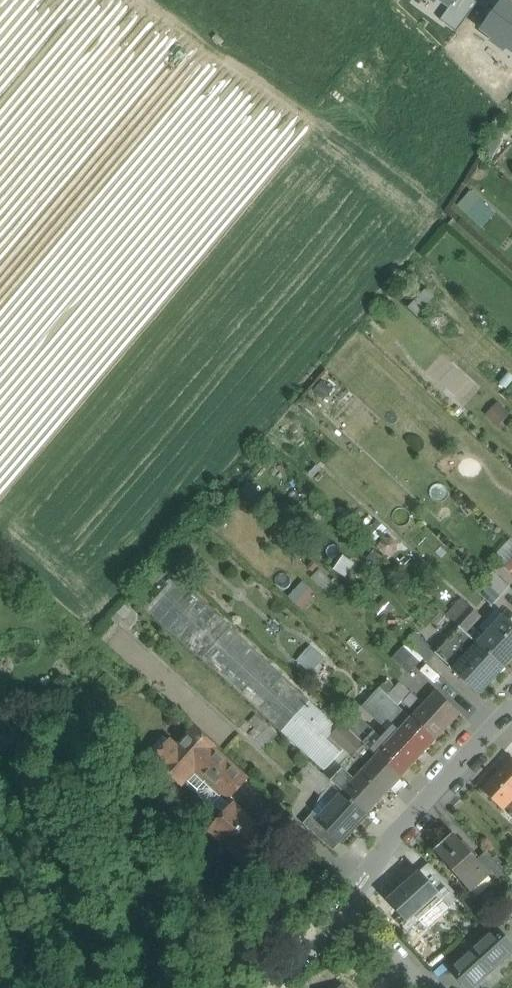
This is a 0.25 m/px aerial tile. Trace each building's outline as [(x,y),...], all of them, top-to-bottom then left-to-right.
[(450,9),(456,0),(438,0),(450,9)] [(474,0),(456,0),(450,9),(441,20),(457,32),(478,3),(474,0)] [(505,0),(482,31),(511,53),(511,5),(505,0)] [(483,226),(496,211),(471,189),(458,204),(483,226)] [(430,290),(412,308),(418,314),(435,296),(430,290)] [(509,587),(493,571),(484,580),(501,596),(509,587)] [(184,642),(213,612),(176,577),(148,607),(184,642)] [(501,596),(484,580),(475,589),(492,605),(501,596)] [(301,606),(316,593),(305,581),(290,595),(301,606)] [(481,616),(461,598),(447,615),(460,627),(460,626),(467,632),(481,616)] [(352,741),(213,612),(184,642),(201,658),(202,658),(280,731),(279,732),(320,770),(319,771),(331,782),(361,749),(352,741)] [(505,618),(480,644),(504,667),(511,658),(511,624),(505,618)] [(467,632),(460,626),(460,627),(435,654),(479,694),(504,667),(480,644),(467,632)] [(435,654),(415,634),(406,643),(427,662),(435,654)] [(313,675),(326,658),(309,644),(296,661),(313,675)] [(400,682),(387,696),(398,706),(411,692),(400,682)] [(395,737),(412,719),(398,706),(387,696),(379,688),(362,707),(388,731),(395,737)] [(461,714),(437,691),(412,719),(436,741),(461,714)] [(356,737),(377,756),(386,746),(395,737),(388,731),(380,739),(357,714),(345,726),(356,737)] [(436,741),(412,719),(395,737),(386,746),(411,769),(436,741)] [(269,726),(256,740),(264,748),(278,734),(269,726)] [(195,729),(177,749),(164,736),(150,752),(163,764),(162,766),(182,784),(186,780),(214,749),(215,747),(195,729)] [(361,749),(331,782),(333,784),(333,785),(343,793),(367,767),(377,756),(356,737),(352,741),(361,749)] [(411,769),(386,746),(377,756),(401,778),(411,769)] [(247,779),(214,749),(186,780),(198,791),(200,796),(203,801),(208,804),(214,805),(226,816),(235,806),(236,807),(237,806),(237,802),(231,797),(247,779)] [(401,778),(377,756),(367,767),(392,789),(401,778)] [(484,790),(505,809),(511,801),(511,759),(484,790)] [(319,771),(309,762),(298,774),(322,797),(333,785),(333,784),(331,782),(319,771)] [(367,767),(343,793),(367,816),(392,789),(367,767)] [(343,793),(318,821),(342,843),(367,816),(343,793)] [(236,807),(235,806),(226,816),(211,832),(246,863),(270,837),(236,807)] [(480,859),(456,833),(436,851),(474,892),(492,876),(488,872),(490,870),(480,859)] [(505,872),(487,852),(480,859),(490,870),(488,872),(492,876),(496,881),(505,872)] [(460,898),(429,864),(421,872),(440,894),(438,896),(449,908),(460,898)] [(440,894),(421,872),(389,901),(408,923),(416,915),(427,927),(449,908),(438,896),(440,894)] [(483,925),(491,934),(497,929),(498,930),(509,920),(510,920),(511,918),(511,898),(483,925)] [(483,941),(451,969),(468,987),(473,987),(510,955),(510,954),(511,952),(511,946),(498,930),(497,929),(491,934),(483,941)]
